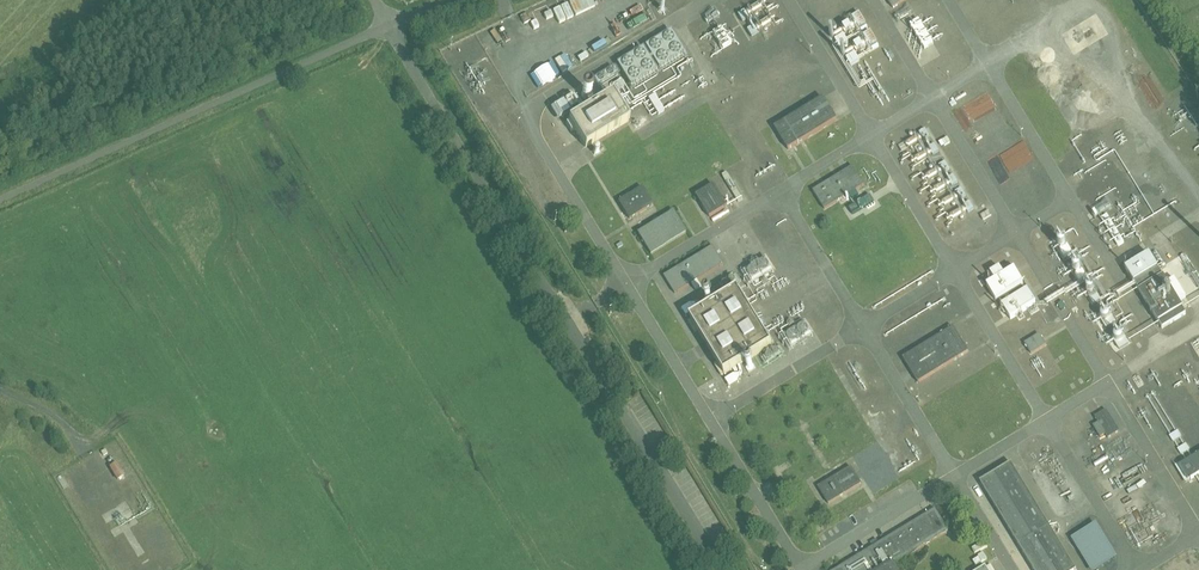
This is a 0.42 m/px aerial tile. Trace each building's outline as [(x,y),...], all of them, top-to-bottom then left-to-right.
[(575,15),(595,7),(592,0),(572,0),(569,1),(575,15)] [(737,13),(752,35),(774,21),(761,0),(757,0),(737,13)] [(891,8),(906,0),(886,0),(891,8)] [(553,9),(559,22),(574,16),(568,3),(553,9)] [(881,47),(871,29),(862,34),(858,28),(866,23),(860,12),(827,31),(848,66),(881,47)] [(910,25),(925,48),(934,42),(919,19),(910,25)] [(704,37),(716,54),(732,42),(720,25),(704,37)] [(555,60),(563,73),(573,66),(564,53),(555,60)] [(537,71),(544,83),(553,78),(547,66),(537,71)] [(989,92),(962,105),(970,121),(974,119),(984,140),(1007,128),(989,92)] [(627,123),(609,93),(569,116),(587,146),(627,123)] [(551,107),(556,118),(579,107),(574,96),(551,107)] [(820,96),(773,125),(787,149),(835,119),(820,96)] [(1009,172),(1035,159),(1025,140),(999,153),(1009,172)] [(933,144),(927,149),(932,155),(938,150),(933,144)] [(853,166),(813,190),(825,209),(865,185),(853,166)] [(641,183),(617,197),(627,214),(651,200),(641,183)] [(715,183),(695,194),(707,215),(727,205),(715,183)] [(871,195),(858,201),(861,207),(874,202),(871,195)] [(1097,217),(1112,206),(1108,199),(1092,211),(1097,217)] [(674,203),(635,225),(649,252),(687,228),(674,203)] [(1063,234),(1049,241),(1059,260),(1073,253),(1063,234)] [(712,240),(663,270),(676,291),(725,263),(712,240)] [(1151,252),(1126,267),(1162,329),(1187,314),(1151,252)] [(748,283),(774,272),(768,258),(742,269),(748,283)] [(1010,319),(1038,303),(1016,266),(1005,273),(1000,265),(991,271),(996,279),(987,285),(998,302),(1000,301),(1010,319)] [(722,286),(690,306),(685,309),(690,317),(727,294),(722,286)] [(740,292),(693,320),(727,375),(773,347),(740,292)] [(1107,327),(1115,322),(1106,310),(1099,315),(1107,327)] [(814,336),(807,318),(781,328),(788,346),(814,336)] [(954,327),(903,357),(917,380),(968,350),(954,327)] [(1025,342),(1031,353),(1047,345),(1040,333),(1025,342)] [(1095,415),(1098,423),(1094,425),(1101,439),(1118,431),(1108,409),(1095,415)] [(1198,474),(1198,451),(1175,465),(1185,482),(1198,474)] [(117,462),(109,467),(116,481),(124,476),(117,462)] [(980,485),(1031,569),(1077,569),(1012,463),(980,485)] [(852,469),(820,488),(829,503),(861,484),(852,469)] [(888,558),(945,524),(935,506),(827,569),(895,569),(888,558)] [(1090,569),(1097,569),(1118,558),(1097,523),(1071,537),(1090,569)]
